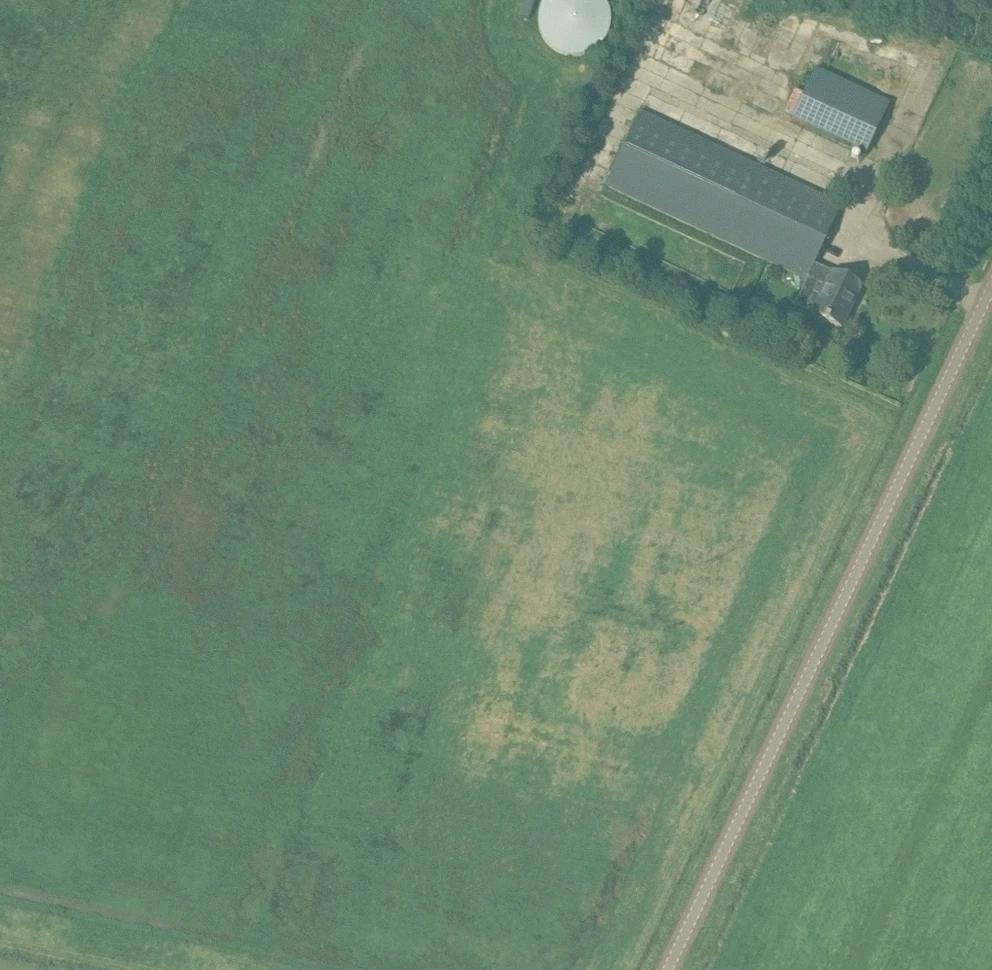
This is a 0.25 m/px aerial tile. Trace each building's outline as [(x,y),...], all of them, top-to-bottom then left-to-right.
[(544,1),(540,11),(539,27),(543,36),(548,44),(553,50),(560,54),(567,56),(576,57),(588,54),(597,50),(604,43),(608,35),(611,26),(610,16),(608,6),(604,0),(545,0),(544,1)] [(891,104),(815,69),(793,118),(868,152),(891,104)] [(841,205),(640,111),(606,185),(808,279),(809,277),(826,285),(812,315),(841,328),(861,287),(813,265),(841,205)] [(947,198),(941,210),(952,215),(958,203),(947,198)]
